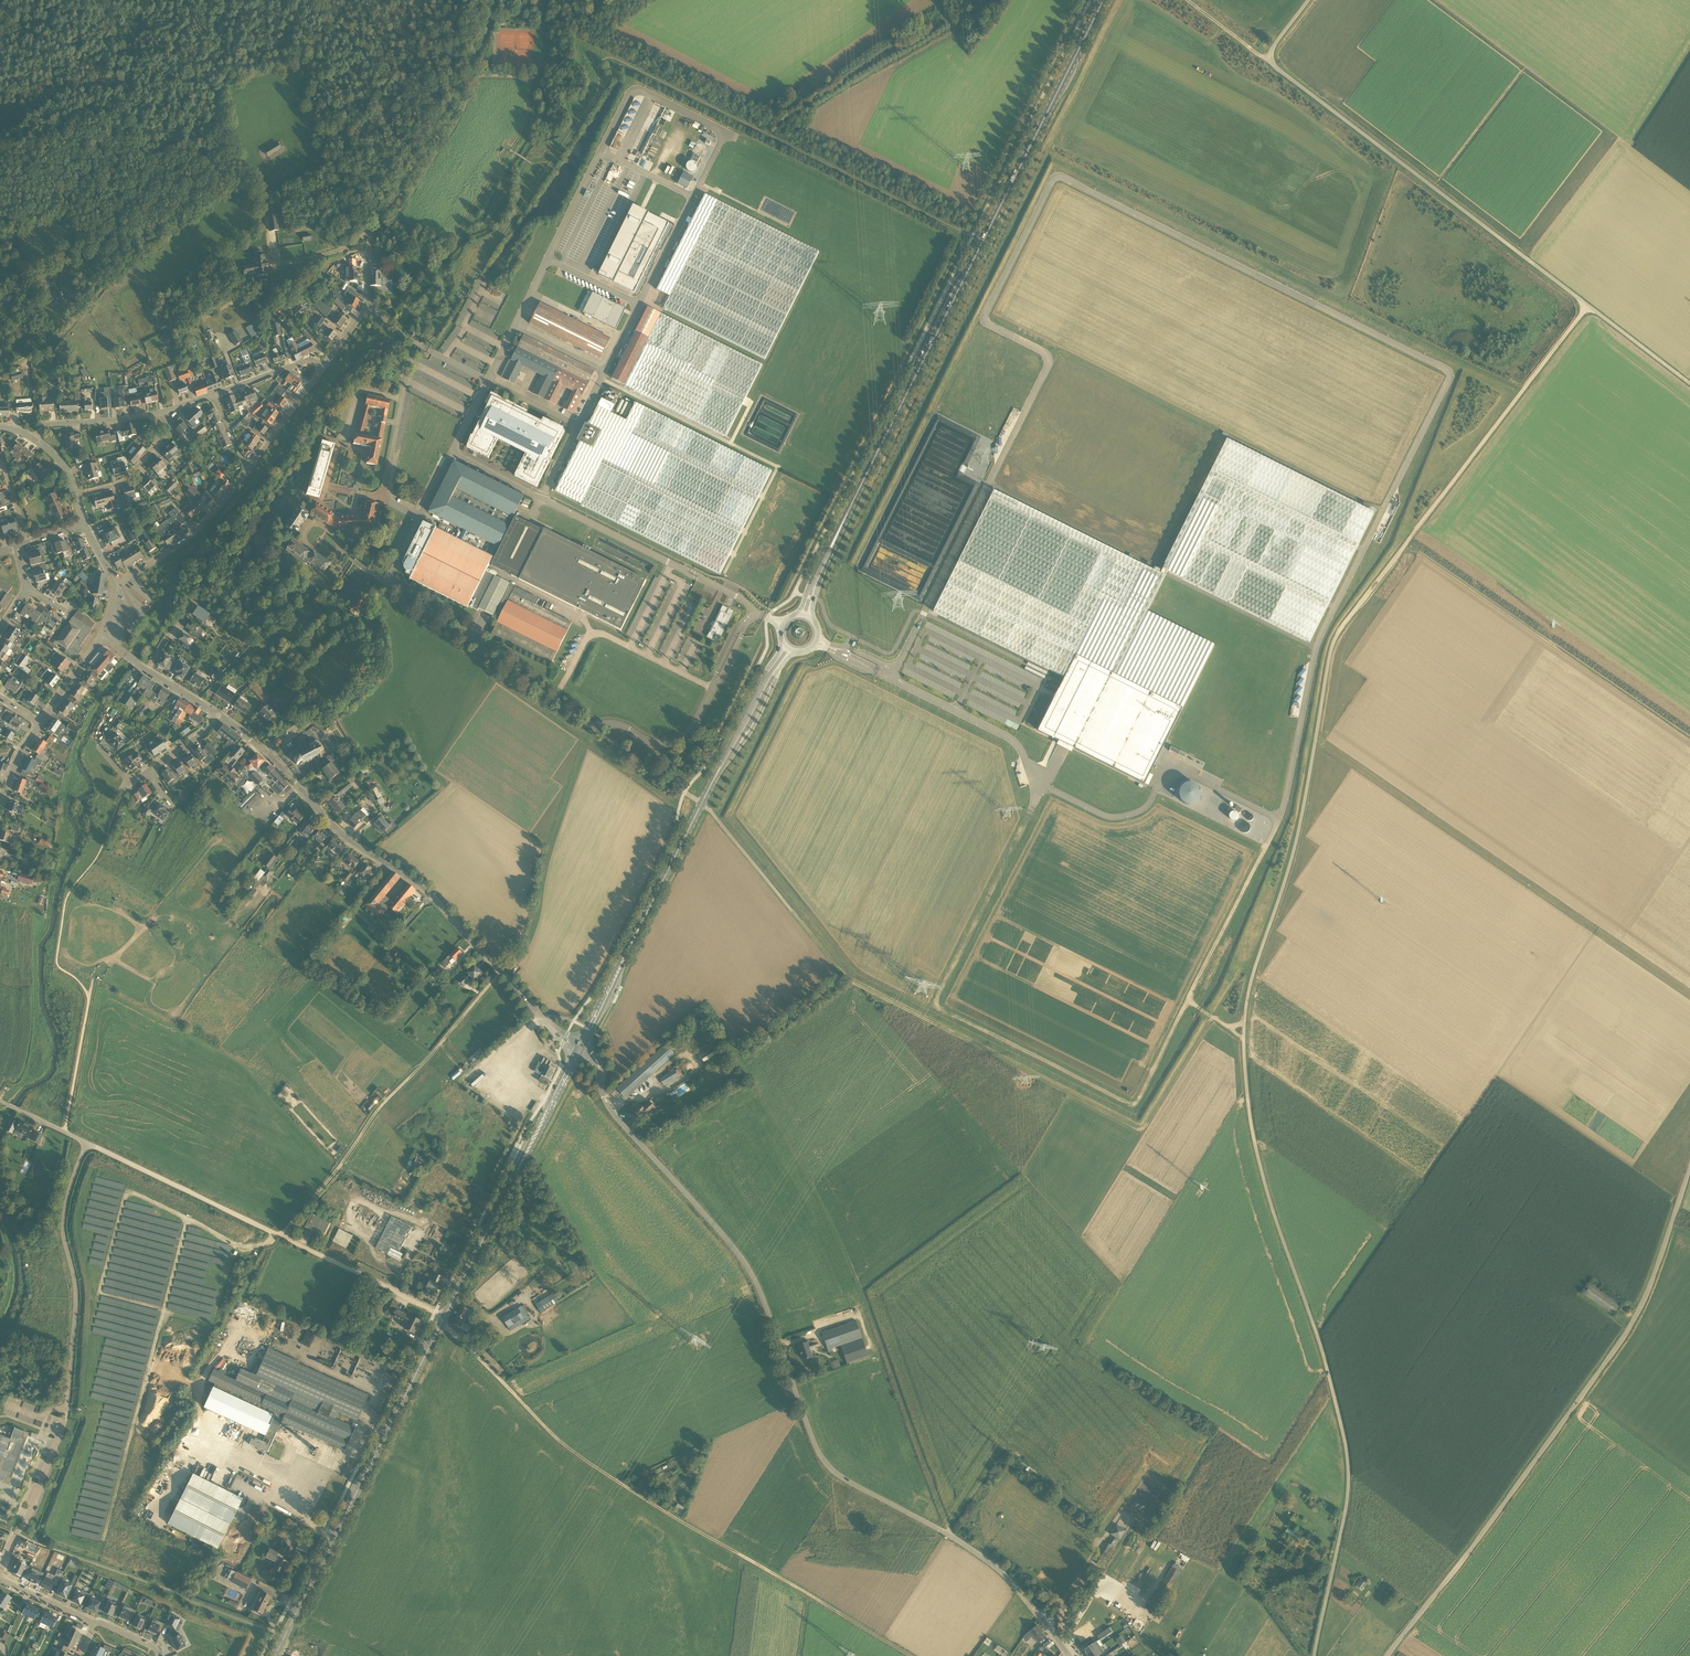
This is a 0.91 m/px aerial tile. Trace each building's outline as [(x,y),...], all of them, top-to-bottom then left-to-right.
[(798,98),(806,92),(802,86),(794,92),(798,98)] [(267,156),(281,148),(277,142),(264,150),(267,156)] [(687,161),(684,168),(692,171),(695,164),(687,161)] [(682,171),(676,184),(686,188),(692,176),(682,171)] [(663,308),(765,360),(820,252),(704,194),(685,234),(656,290),(669,297),(663,308)] [(597,275),(633,293),(669,222),(633,204),(597,275)] [(270,232),(279,231),(276,215),(267,216),(270,232)] [(263,256),(263,251),(255,252),(256,257),(254,257),(256,265),(243,267),(244,275),(257,273),(257,277),(259,276),(259,281),(266,280),(266,275),(267,275),(266,268),(268,267),(267,263),(266,263),(264,256),(263,256)] [(345,262),(345,259),(341,259),(341,263),(336,263),(336,267),(346,267),(346,262),(345,262)] [(370,286),(371,286),(381,286),(381,269),(370,269),(370,286)] [(357,281),(357,272),(350,273),(345,273),(345,281),(349,281),(349,282),(357,281)] [(42,287),(48,283),(44,274),(37,278),(42,287)] [(325,274),(319,281),(322,284),(328,277),(325,274)] [(53,290),(52,288),(47,290),(49,294),(56,305),(63,301),(57,288),(53,290)] [(349,305),(355,308),(359,301),(353,298),(356,292),(353,290),(347,288),(344,295),(347,296),(346,299),(350,301),(349,305)] [(593,293),(583,313),(616,329),(626,309),(615,303),(593,293)] [(342,311),(346,307),(343,304),(338,299),(337,298),(334,302),(342,311)] [(328,319),(330,320),(341,328),(344,324),(344,325),(346,322),(345,322),(346,321),(339,316),(336,319),(332,316),(331,317),(328,314),(329,313),(331,311),(320,299),(314,304),(328,319)] [(540,303),(530,324),(599,358),(609,338),(540,303)] [(298,316),(304,311),(299,306),(294,312),(298,316)] [(612,379),(617,381),(726,436),(762,365),(661,314),(648,307),(636,331),(612,379)] [(274,337),(281,335),(277,316),(270,318),(274,337)] [(320,327),(325,321),(319,317),(314,323),(320,327)] [(245,327),(250,337),(257,333),(252,324),(245,327)] [(327,333),(321,329),(319,332),(331,341),(336,334),(329,329),(327,333)] [(313,338),(307,331),(307,332),(305,330),(302,333),(304,334),(303,334),(310,341),(313,338)] [(235,346),(242,341),(236,331),(228,335),(235,346)] [(582,395),(595,371),(524,335),(512,360),(503,378),(514,384),(523,366),(541,376),(533,393),(555,404),(558,398),(557,397),(562,386),(573,391),(567,402),(565,401),(562,408),(573,413),(582,395)] [(302,358),(297,347),(295,343),(289,346),(285,347),(287,353),(291,352),(296,361),(302,358)] [(315,351),(311,343),(299,349),(298,347),(297,347),(302,358),(315,351)] [(259,352),(259,353),(260,356),(256,357),(253,359),(256,366),(263,363),(264,364),(267,363),(264,354),(263,353),(267,352),(265,347),(261,348),(262,351),(259,352)] [(274,364),(285,360),(280,347),(272,350),(274,355),(271,356),(274,364)] [(241,376),(252,372),(248,363),(251,362),(246,349),(240,351),(245,364),(243,364),(243,366),(238,368),(241,376)] [(210,361),(213,371),(218,369),(215,360),(210,361)] [(223,368),(222,365),(217,367),(221,377),(224,376),(226,379),(234,377),(230,366),(223,368)] [(169,382),(176,380),(171,366),(164,369),(169,382)] [(85,368),(80,370),(84,378),(88,375),(85,368)] [(21,373),(21,372),(10,374),(12,380),(12,381),(23,378),(21,373)] [(186,378),(183,372),(180,373),(177,374),(180,381),(182,380),(186,378)] [(291,385),(296,378),(290,374),(282,384),(284,386),(287,382),(291,385)] [(206,385),(205,386),(207,392),(221,387),(218,376),(211,379),(211,382),(205,384),(206,385)] [(291,397),(301,382),(296,378),(291,385),(286,391),(285,392),(286,392),(291,397)] [(185,386),(184,382),(179,384),(179,383),(175,384),(179,394),(188,391),(186,385),(185,386)] [(286,391),(278,385),(275,388),(277,389),(272,396),(275,398),(271,403),(275,406),(276,404),(282,409),(287,402),(282,398),(286,392),(285,392),(286,391)] [(196,396),(207,392),(205,386),(194,390),(196,396)] [(138,398),(137,394),(140,393),(139,390),(139,387),(136,387),(137,394),(134,395),(133,393),(129,394),(129,392),(125,392),(126,400),(130,400),(131,407),(140,405),(139,398),(138,398)] [(101,409),(108,409),(108,406),(111,405),(110,388),(104,388),(104,393),(99,393),(101,409)] [(152,402),(158,401),(156,388),(149,390),(150,393),(152,402)] [(580,442),(555,491),(720,574),(771,471),(635,403),(626,420),(610,412),(620,393),(610,388),(604,400),(602,399),(589,424),(586,423),(577,441),(580,442)] [(124,408),(123,403),(127,402),(126,400),(125,392),(124,389),(119,390),(120,398),(114,399),(115,409),(124,408)] [(152,402),(150,393),(146,394),(145,390),(143,391),(145,404),(152,402)] [(242,406),(250,403),(256,401),(252,391),(246,393),(246,392),(242,393),(244,398),(240,400),(242,406)] [(81,408),(80,398),(80,392),(74,392),(75,402),(59,403),(60,408),(60,411),(68,411),(68,412),(77,411),(77,408),(81,408)] [(489,458),(500,436),(528,450),(516,475),(537,486),(565,429),(544,418),(542,422),(514,408),(516,404),(491,392),(485,402),(488,404),(483,416),(484,417),(482,419),(481,418),(472,436),(471,436),(467,447),(489,458)] [(365,406),(371,408),(379,409),(388,411),(390,400),(367,395),(365,405),(365,406)] [(87,400),(87,396),(83,397),(83,406),(84,406),(84,411),(92,410),(91,403),(91,400),(87,400)] [(238,407),(242,406),(240,400),(235,401),(234,396),(225,399),(230,413),(239,410),(238,407)] [(46,401),(46,398),(39,398),(40,412),(53,411),(53,400),(46,401)] [(267,414),(274,420),(279,414),(272,409),(274,406),(269,402),(267,405),(272,409),(267,414)] [(32,403),(31,403),(16,404),(17,412),(20,412),(20,413),(31,412),(31,408),(32,408),(32,403)] [(8,416),(8,408),(8,404),(0,405),(0,417),(8,416)] [(388,411),(379,409),(378,417),(380,418),(379,423),(377,423),(374,439),(363,437),(371,408),(365,406),(365,405),(364,405),(353,444),(370,447),(366,464),(376,465),(388,411)] [(253,415),(256,412),(260,409),(258,407),(251,412),(253,415)] [(194,428),(197,425),(194,423),(202,415),(197,409),(186,420),(194,428)] [(215,425),(221,422),(215,409),(209,412),(206,413),(209,420),(212,419),(215,425)] [(274,420),(267,414),(265,418),(261,415),(259,418),(270,425),(274,420)] [(247,427),(250,423),(243,419),(241,423),(240,422),(239,422),(241,424),(242,424),(247,427)] [(236,430),(241,424),(239,422),(233,428),(236,430)] [(263,435),(267,429),(257,422),(254,425),(255,426),(253,429),(259,433),(260,432),(263,435)] [(191,432),(182,423),(176,430),(181,434),(184,432),(194,442),(198,438),(192,432),(191,432)] [(128,436),(136,434),(134,424),(125,426),(126,429),(120,430),(122,437),(128,436)] [(223,448),(231,444),(221,424),(213,428),(223,448)] [(205,427),(197,433),(199,437),(207,431),(205,427)] [(144,437),(149,431),(146,428),(140,433),(141,434),(144,437)] [(109,433),(108,429),(94,433),(97,443),(110,440),(111,441),(116,440),(113,431),(109,433)] [(67,449),(72,447),(76,446),(75,440),(79,439),(79,437),(77,432),(63,435),(67,449)] [(253,435),(249,432),(247,435),(251,437),(249,440),(256,445),(260,440),(253,434),(253,435)] [(256,445),(249,440),(247,443),(243,440),(241,443),(245,445),(252,451),(256,445)] [(1227,440),(1161,573),(991,491),(933,611),(1064,677),(1056,692),(1055,691),(1051,698),(1053,699),(1037,730),(1059,741),(1057,745),(1070,751),(1072,747),(1143,783),(1144,782),(1148,784),(1151,777),(1147,775),(1212,645),(1146,612),(1166,571),(1309,642),(1373,513),(1227,440)] [(17,444),(14,441),(9,447),(12,450),(15,453),(12,456),(15,458),(24,448),(18,443),(17,444)] [(338,446),(325,441),(306,493),(319,498),(338,446)] [(171,463),(178,457),(176,455),(179,452),(171,443),(168,446),(168,447),(162,453),(171,463)] [(146,451),(142,448),(139,445),(127,459),(134,465),(146,451)] [(26,462),(32,455),(24,448),(15,458),(18,461),(20,458),(26,462)] [(87,455),(74,459),(75,464),(88,460),(87,455)] [(165,466),(158,459),(153,463),(152,462),(149,465),(156,473),(165,466)] [(428,512),(441,518),(466,467),(454,461),(428,512)] [(191,477),(193,476),(195,479),(200,476),(197,469),(194,462),(191,463),(195,470),(193,467),(192,467),(191,465),(189,466),(186,467),(191,477)] [(45,470),(40,463),(32,469),(40,480),(49,474),(46,469),(45,470)] [(98,472),(96,463),(84,466),(85,471),(87,471),(89,480),(98,478),(97,472),(98,472)] [(111,466),(114,475),(126,472),(124,463),(111,466)] [(177,476),(177,475),(179,474),(177,471),(173,466),(170,468),(171,469),(177,476)] [(493,544),(488,554),(493,557),(524,496),(466,467),(441,518),(464,530),(459,540),(464,542),(469,532),(493,544)] [(220,479),(225,474),(219,468),(214,473),(220,479)] [(174,478),(177,476),(171,469),(168,472),(174,478)] [(149,480),(150,480),(144,476),(138,483),(140,485),(143,488),(146,484),(151,488),(155,485),(149,480)] [(225,491),(230,485),(223,480),(220,484),(219,485),(212,494),(207,490),(218,499),(225,491)] [(132,485),(122,488),(124,494),(126,501),(131,499),(129,493),(134,492),(132,485)] [(189,489),(188,490),(195,496),(198,493),(192,486),(191,488),(188,485),(186,486),(189,489)] [(195,496),(188,490),(184,494),(191,500),(195,496)] [(202,495),(203,496),(207,499),(204,503),(210,509),(218,499),(207,490),(202,495)] [(109,510),(117,508),(115,502),(112,491),(108,492),(109,493),(93,498),(96,508),(108,505),(109,510)] [(66,518),(60,505),(55,493),(45,498),(54,517),(56,522),(66,518)] [(362,516),(338,517),(338,530),(339,530),(372,529),(375,515),(378,504),(365,501),(362,516)] [(197,503),(196,503),(195,503),(191,507),(189,505),(184,511),(191,518),(195,515),(196,516),(203,509),(197,503)] [(338,530),(338,517),(317,503),(310,513),(327,524),(338,530)] [(155,504),(151,507),(155,513),(159,511),(155,504)] [(168,513),(171,517),(168,519),(180,536),(184,534),(179,527),(186,522),(176,508),(168,513)] [(308,517),(304,514),(297,510),(285,528),(295,535),(298,531),(296,529),(303,520),(305,521),(308,517)] [(510,575),(519,579),(621,630),(646,580),(544,529),(543,531),(515,517),(494,559),(513,569),(510,575)] [(11,534),(18,532),(14,519),(7,522),(11,534)] [(169,522),(167,523),(162,527),(173,542),(180,536),(168,519),(167,520),(169,522)] [(0,522),(0,529),(2,529),(4,536),(11,534),(7,522),(1,524),(0,522)] [(406,573),(412,576),(436,528),(423,522),(403,563),(405,564),(405,566),(404,567),(404,569),(405,571),(407,572),(406,573)] [(173,542),(162,527),(161,525),(155,529),(162,538),(160,540),(163,545),(165,543),(167,546),(173,542)] [(486,572),(489,564),(493,557),(488,554),(464,542),(459,540),(445,533),(438,529),(436,528),(437,527),(436,527),(436,528),(412,576),(410,580),(411,579),(468,608),(486,572)] [(125,540),(123,536),(119,538),(115,528),(103,534),(108,544),(111,543),(112,546),(125,540)] [(136,540),(130,529),(124,532),(129,543),(136,540)] [(142,533),(140,530),(134,533),(138,543),(142,541),(150,552),(152,551),(153,551),(155,550),(155,549),(156,549),(151,540),(148,542),(142,533)] [(85,548),(81,539),(72,542),(74,545),(76,544),(78,551),(85,548)] [(309,551),(292,539),(287,547),(287,548),(286,550),(302,561),(303,559),(313,565),(323,572),(330,562),(314,551),(311,554),(308,552),(309,551)] [(67,544),(66,541),(60,543),(60,542),(63,552),(64,557),(70,556),(70,557),(73,556),(72,553),(69,544),(67,544)] [(57,554),(63,552),(60,542),(54,544),(54,545),(51,545),(54,555),(57,554)] [(132,548),(130,550),(137,561),(143,557),(137,547),(133,549),(132,548)] [(30,560),(40,558),(41,557),(39,552),(41,552),(41,548),(29,551),(30,554),(29,554),(30,560)] [(90,558),(87,548),(85,548),(78,551),(80,551),(82,557),(80,558),(81,562),(90,558)] [(131,564),(137,561),(130,550),(128,551),(129,552),(125,555),(131,564)] [(131,564),(125,555),(122,557),(121,555),(119,557),(118,555),(117,556),(124,566),(125,568),(131,564)] [(124,566),(117,556),(114,558),(113,556),(111,558),(115,564),(117,569),(121,567),(122,567),(124,566)] [(41,566),(41,564),(41,563),(40,558),(30,560),(29,560),(31,566),(32,566),(32,569),(41,566)] [(34,578),(35,578),(48,574),(46,565),(41,566),(32,569),(33,572),(32,572),(34,578)] [(102,596),(105,575),(97,573),(94,587),(91,586),(90,591),(93,595),(102,596)] [(47,583),(46,581),(50,580),(48,574),(35,578),(36,583),(37,583),(38,586),(47,583)] [(13,597),(8,594),(12,587),(0,579),(0,612),(2,609),(4,610),(13,597)] [(56,582),(53,580),(48,588),(51,589),(50,590),(55,593),(55,594),(61,584),(56,581),(56,582)] [(83,591),(87,587),(86,586),(83,582),(82,581),(78,584),(83,591)] [(63,598),(70,586),(63,582),(61,584),(55,594),(60,597),(63,598)] [(527,593),(515,587),(514,586),(509,583),(500,601),(506,604),(491,635),(551,665),(572,622),(536,605),(539,599),(527,593)] [(95,612),(96,608),(98,599),(87,597),(85,605),(87,606),(86,609),(87,610),(95,612)] [(359,611),(365,603),(357,598),(350,610),(354,613),(357,609),(359,611)] [(27,619),(29,616),(34,610),(26,605),(20,614),(24,617),(27,619)] [(197,609),(193,616),(196,618),(196,620),(198,622),(199,620),(204,624),(207,619),(213,623),(217,619),(204,609),(201,612),(197,609)] [(35,624),(41,614),(34,610),(29,616),(33,618),(31,621),(35,624)] [(95,624),(90,620),(82,615),(77,611),(73,617),(69,622),(65,620),(55,636),(58,638),(55,642),(66,649),(65,651),(75,658),(78,654),(76,652),(92,630),(91,629),(95,624)] [(722,611),(712,632),(720,636),(730,615),(722,611)] [(46,623),(50,617),(43,612),(41,614),(35,624),(37,621),(41,624),(43,621),(46,623)] [(58,622),(50,617),(46,623),(45,625),(48,627),(47,628),(52,631),(58,622)] [(200,628),(191,621),(189,624),(188,624),(186,627),(193,632),(191,635),(197,639),(201,633),(198,631),(200,628)] [(12,627),(8,633),(20,640),(23,635),(30,639),(32,636),(23,631),(21,633),(20,632),(12,627)] [(4,639),(12,644),(14,645),(12,648),(17,651),(19,648),(17,646),(20,640),(8,633),(4,639)] [(188,650),(191,646),(188,645),(191,639),(182,633),(179,639),(184,642),(181,646),(188,650)] [(52,650),(55,646),(48,640),(45,645),(52,650)] [(9,649),(1,643),(0,645),(0,651),(5,655),(9,649)] [(104,669),(115,656),(108,650),(99,661),(98,660),(96,662),(96,663),(97,663),(91,671),(95,674),(98,677),(97,677),(98,679),(100,680),(103,677),(105,678),(109,673),(104,669)] [(24,666),(30,659),(23,654),(15,664),(14,665),(27,674),(31,671),(24,666)] [(170,657),(166,654),(165,655),(164,655),(162,658),(161,658),(159,661),(160,661),(158,665),(159,665),(158,667),(163,669),(163,668),(164,669),(165,667),(169,670),(173,663),(169,661),(171,659),(169,658),(170,657)] [(68,666),(70,663),(61,656),(56,661),(57,662),(53,666),(61,672),(67,666),(68,666)] [(4,661),(2,664),(7,667),(11,670),(14,666),(9,663),(9,665),(4,661)] [(181,664),(178,662),(173,670),(176,672),(179,674),(177,677),(182,680),(185,675),(186,676),(188,673),(187,672),(190,669),(181,663),(181,664)] [(216,669),(209,675),(213,679),(220,673),(216,669)] [(52,674),(46,670),(41,677),(46,681),(46,682),(52,688),(59,679),(52,674)] [(196,685),(199,688),(204,680),(202,678),(204,675),(196,670),(189,682),(193,684),(195,686),(196,685)] [(97,677),(91,673),(89,675),(86,673),(82,680),(91,687),(96,680),(97,681),(98,679),(97,677)] [(5,686),(10,690),(15,683),(17,680),(14,678),(11,676),(5,686)] [(151,690),(155,684),(143,676),(137,684),(141,687),(142,685),(147,689),(144,694),(152,699),(155,693),(151,690)] [(249,686),(264,702),(270,696),(271,696),(257,679),(249,686)] [(21,682),(18,686),(15,683),(10,690),(16,694),(20,688),(23,684),(21,682)] [(86,686),(82,683),(80,682),(78,685),(74,690),(81,695),(85,689),(84,689),(86,686)] [(235,694),(226,688),(225,690),(220,687),(216,694),(229,702),(234,695),(235,694)] [(162,706),(170,693),(162,688),(158,695),(155,693),(152,699),(151,700),(162,706)] [(83,697),(81,695),(74,690),(70,696),(71,696),(69,698),(75,703),(75,702),(78,704),(83,697)] [(130,709),(136,699),(123,691),(116,700),(130,709)] [(31,709),(33,705),(34,706),(39,698),(32,694),(30,698),(27,702),(24,699),(21,703),(31,709)] [(144,705),(148,699),(143,696),(139,702),(144,705)] [(276,703),(270,696),(264,702),(267,706),(259,712),(268,722),(272,718),(275,715),(270,709),(274,705),(276,703)] [(245,714),(250,707),(246,704),(248,702),(241,697),(234,706),(245,714)] [(75,703),(69,698),(67,701),(63,706),(70,711),(73,706),(73,705),(75,703)] [(173,721),(175,723),(183,711),(184,712),(189,704),(179,698),(175,706),(179,709),(173,718),(172,721),(173,721)] [(189,716),(195,708),(189,704),(184,712),(183,711),(175,723),(178,725),(186,714),(189,716)] [(141,716),(148,709),(143,705),(137,712),(141,716)] [(66,716),(70,711),(63,706),(59,712),(57,715),(63,719),(65,716),(66,716)] [(203,712),(195,707),(195,708),(189,716),(188,718),(199,724),(203,719),(200,717),(203,712)] [(18,730),(22,724),(13,718),(9,724),(18,730)] [(54,719),(47,729),(48,730),(48,731),(52,734),(53,733),(58,736),(61,731),(64,726),(54,719)] [(330,730),(338,744),(347,739),(337,720),(329,725),(331,729),(330,730)] [(117,730),(122,724),(118,721),(113,727),(117,730)] [(14,735),(8,731),(10,728),(0,722),(0,729),(2,730),(0,734),(10,741),(14,735)] [(71,724),(68,729),(79,735),(81,730),(71,724)] [(234,745),(240,738),(224,725),(218,732),(234,745)] [(117,751),(125,744),(115,733),(108,740),(117,751)] [(158,740),(148,747),(154,756),(159,753),(158,752),(161,751),(166,748),(163,744),(169,741),(158,735),(156,738),(158,740)] [(45,743),(40,739),(36,745),(43,749),(45,746),(49,748),(52,743),(47,740),(45,743)] [(321,746),(319,746),(319,745),(317,740),(309,744),(311,748),(309,749),(309,748),(308,748),(308,749),(305,751),(305,750),(304,750),(305,751),(302,753),(301,752),(301,753),(298,755),(298,754),(297,754),(296,754),(295,755),(295,754),(295,755),(295,756),(294,756),(295,756),(296,758),(294,759),(295,761),(296,764),(299,763),(300,764),(301,764),(302,764),(303,765),(303,764),(306,762),(307,763),(307,762),(310,760),(310,761),(311,760),(314,759),(315,761),(319,759),(322,758),(322,757),(320,753),(321,752),(322,752),(323,752),(322,751),(322,749),(324,749),(323,749),(322,749),(321,747),(322,746),(321,746)] [(214,749),(208,743),(205,747),(211,753),(214,749)] [(42,761),(48,753),(43,749),(36,745),(33,751),(38,754),(36,757),(42,761)] [(235,763),(245,751),(237,745),(228,757),(235,763)] [(1171,746),(1169,751),(1184,758),(1186,754),(1179,751),(1171,746)] [(202,751),(200,748),(199,749),(198,748),(195,750),(195,751),(194,752),(201,761),(204,759),(208,764),(215,759),(205,749),(202,751)] [(142,759),(138,753),(132,757),(132,756),(123,761),(127,767),(128,766),(131,770),(138,766),(136,763),(142,759)] [(246,768),(258,755),(257,754),(245,766),(243,765),(237,772),(235,771),(231,768),(235,763),(228,757),(216,770),(236,786),(249,770),(246,768)] [(193,761),(189,755),(188,756),(188,755),(184,757),(185,758),(184,759),(190,768),(193,766),(195,769),(200,766),(196,759),(193,761)] [(251,778),(265,763),(264,762),(265,761),(258,755),(246,768),(249,770),(236,786),(239,788),(249,777),(251,778)] [(34,761),(28,758),(25,764),(35,769),(39,762),(35,760),(34,761)] [(322,765),(324,768),(322,770),(329,780),(338,774),(329,760),(322,765)] [(183,768),(179,763),(177,763),(174,765),(174,766),(173,766),(179,775),(182,774),(184,777),(189,773),(185,767),(183,768)] [(269,766),(265,763),(251,778),(258,786),(259,785),(262,787),(267,782),(272,786),(280,777),(274,770),(269,766)] [(35,778),(36,775),(33,774),(35,770),(35,769),(25,764),(22,770),(27,773),(27,774),(35,778)] [(172,776),(168,770),(167,771),(166,770),(163,772),(163,773),(162,774),(165,779),(167,783),(171,781),(173,784),(179,780),(175,774),(172,776)] [(285,794),(292,788),(280,777),(272,786),(280,794),(281,793),(283,796),(285,794)] [(25,781),(19,778),(16,785),(23,788),(25,783),(28,784),(30,781),(25,779),(25,781)] [(352,787),(350,785),(347,782),(340,787),(338,784),(331,789),(338,798),(343,794),(352,787)] [(1194,804),(1194,782),(1178,782),(1178,804),(1194,804)] [(373,791),(375,793),(378,800),(382,797),(375,784),(371,787),(373,791)] [(24,796),(25,793),(22,792),(23,788),(16,785),(14,791),(20,793),(20,795),(24,796)] [(151,793),(146,785),(138,789),(140,792),(138,793),(138,792),(132,796),(136,802),(151,793)] [(241,803),(238,806),(242,811),(258,796),(253,792),(241,803)] [(338,813),(342,809),(345,807),(336,797),(329,803),(338,813)] [(38,807),(53,813),(54,810),(55,809),(40,802),(38,807)] [(21,815),(23,807),(11,803),(8,811),(21,815)] [(163,821),(168,814),(161,808),(163,806),(159,803),(152,813),(163,821)] [(146,817),(151,810),(147,807),(142,814),(146,817)] [(294,811),(291,809),(286,814),(298,824),(305,816),(296,809),(294,811)] [(375,818),(365,810),(363,812),(360,810),(357,814),(356,813),(347,823),(354,829),(362,820),(365,822),(367,824),(375,818)] [(273,822),(277,825),(282,819),(278,815),(273,822)] [(49,817),(46,822),(52,825),(54,820),(53,819),(49,817)] [(387,834),(392,829),(389,827),(381,817),(374,824),(382,833),(384,831),(387,834)] [(309,836),(315,829),(312,827),(314,825),(311,822),(305,829),(302,826),(298,831),(302,834),(304,831),(309,836)] [(1241,822),(1240,831),(1250,832),(1250,822),(1241,822)] [(317,841),(313,847),(319,852),(324,846),(321,844),(326,837),(319,831),(313,838),(317,841)] [(11,840),(9,839),(11,835),(2,832),(0,838),(0,840),(10,843),(11,840)] [(48,848),(50,843),(41,839),(38,843),(48,848)] [(331,848),(339,855),(344,848),(333,839),(327,846),(328,846),(322,853),(326,857),(329,854),(327,853),(331,848)] [(353,869),(359,862),(349,854),(343,861),(353,869)] [(264,865),(268,869),(276,858),(272,855),(264,865)] [(265,879),(267,881),(272,875),(271,875),(273,872),(270,869),(278,859),(276,858),(268,869),(265,873),(264,872),(257,883),(253,887),(255,889),(260,883),(263,879),(264,880),(265,879)] [(365,884),(368,880),(374,873),(371,870),(372,869),(365,863),(358,872),(365,877),(361,881),(365,884)] [(253,880),(257,883),(264,872),(260,869),(253,880)] [(379,918),(389,907),(392,904),(385,898),(401,878),(393,871),(372,898),(365,906),(379,918)] [(343,879),(346,882),(352,875),(348,872),(343,879)] [(32,885),(35,878),(20,874),(18,881),(32,885)] [(409,884),(392,904),(389,907),(392,909),(396,913),(416,890),(409,884)] [(7,895),(9,891),(2,888),(0,895),(0,898),(6,900),(7,895)] [(460,951),(457,948),(442,963),(446,967),(451,962),(450,962),(453,958),(456,961),(463,954),(462,953),(460,951)] [(475,967),(459,982),(456,984),(459,987),(462,984),(463,986),(470,980),(468,978),(470,976),(474,980),(481,973),(481,972),(479,970),(478,970),(475,967)] [(626,1098),(675,1054),(666,1044),(617,1088),(626,1098)] [(539,1062),(535,1072),(542,1075),(540,1080),(546,1083),(548,1079),(549,1079),(554,1070),(550,1068),(553,1063),(542,1057),(539,1062)] [(664,1086),(679,1077),(674,1069),(659,1078),(664,1086)] [(457,1070),(450,1076),(453,1080),(460,1073),(457,1070)] [(656,1108),(650,1102),(643,1108),(640,1105),(634,1111),(639,1117),(645,1111),(648,1115),(656,1108)] [(31,1128),(18,1121),(14,1130),(27,1136),(31,1128)] [(34,1133),(30,1140),(37,1144),(41,1136),(34,1133)] [(340,1146),(336,1151),(341,1154),(345,1149),(340,1146)] [(325,1236),(331,1222),(312,1213),(305,1227),(325,1236)] [(412,1227),(392,1217),(379,1242),(391,1248),(388,1254),(400,1261),(403,1254),(399,1252),(412,1227)] [(470,1235),(473,1228),(464,1224),(461,1230),(470,1235)] [(347,1248),(352,1235),(338,1229),(332,1242),(347,1248)] [(439,1284),(442,1277),(437,1274),(433,1282),(430,1281),(429,1283),(425,1280),(422,1285),(436,1292),(439,1285),(439,1284)] [(405,1287),(403,1291),(412,1295),(414,1291),(405,1287)] [(536,1304),(541,1312),(553,1304),(548,1296),(536,1304)] [(393,1300),(390,1307),(387,1306),(384,1311),(387,1312),(386,1314),(407,1324),(405,1329),(415,1334),(422,1321),(397,1309),(400,1303),(393,1300)] [(522,1305),(502,1317),(510,1331),(530,1319),(522,1305)] [(461,1329),(466,1320),(465,1320),(467,1316),(466,1316),(469,1310),(462,1306),(453,1324),(461,1329)] [(829,1352),(832,1351),(832,1349),(863,1338),(857,1320),(821,1332),(829,1352)] [(807,1359),(813,1357),(807,1342),(798,1345),(803,1359),(807,1358),(807,1359)] [(357,1420),(368,1395),(320,1374),(298,1364),(298,1362),(268,1348),(256,1375),(306,1398),(321,1404),(337,1412),(357,1420)] [(334,1418),(337,1412),(321,1404),(318,1411),(303,1404),(306,1398),(256,1375),(241,1369),(235,1381),(224,1375),(225,1372),(220,1370),(218,1372),(214,1370),(209,1381),(215,1384),(205,1408),(265,1436),(262,1441),(255,1438),(254,1440),(252,1439),(249,1444),(267,1452),(279,1427),(281,1421),(287,1424),(322,1440),(345,1451),(355,1428),(334,1418)] [(28,1433),(24,1431),(15,1428),(15,1427),(13,1433),(12,1432),(11,1432),(10,1432),(9,1433),(8,1434),(9,1435),(9,1436),(10,1436),(11,1436),(9,1441),(0,1437),(0,1481),(4,1483),(9,1485),(10,1481),(6,1480),(7,1476),(9,1477),(9,1478),(10,1478),(24,1439),(26,1440),(28,1433)] [(204,1469),(210,1472),(213,1466),(208,1463),(204,1469)] [(242,1499),(193,1474),(167,1524),(217,1549),(242,1499)] [(313,1504),(316,1506),(322,1492),(318,1491),(313,1504)] [(141,1504),(148,1507),(151,1501),(144,1498),(141,1504)] [(1121,1543),(1127,1534),(1124,1533),(1126,1531),(1116,1525),(1110,1534),(1115,1537),(1111,1545),(1109,1544),(1096,1564),(1103,1568),(1116,1548),(1115,1548),(1119,1542),(1121,1543)] [(1076,1539),(1075,1550),(1085,1551),(1087,1540),(1076,1539)] [(27,1542),(24,1549),(34,1554),(37,1547),(27,1542)] [(307,1552),(309,1545),(304,1543),(303,1545),(301,1544),(301,1543),(297,1542),(295,1547),(303,1550),(303,1551),(307,1552)] [(281,1574),(287,1562),(276,1556),(278,1553),(270,1549),(265,1558),(276,1564),(273,1570),(281,1574)] [(22,1574),(25,1575),(29,1566),(18,1561),(16,1565),(14,1569),(15,1569),(13,1573),(14,1574),(14,1575),(18,1577),(19,1576),(20,1577),(22,1574)] [(1154,1613),(1180,1572),(1172,1567),(1171,1567),(1145,1608),(1154,1613)] [(57,1586),(63,1572),(58,1569),(55,1575),(48,1572),(41,1587),(50,1591),(53,1584),(57,1586)] [(31,1572),(27,1580),(36,1584),(39,1578),(41,1579),(44,1573),(38,1570),(36,1574),(31,1572)] [(251,1579),(236,1572),(231,1583),(246,1590),(251,1579)] [(1360,1579),(1356,1584),(1358,1585),(1359,1586),(1360,1587),(1364,1582),(1362,1580),(1360,1579)] [(69,1590),(71,1585),(63,1581),(61,1586),(60,1585),(58,1589),(59,1590),(57,1594),(61,1596),(61,1597),(64,1599),(65,1598),(68,1593),(69,1590)] [(111,1585),(126,1591),(127,1588),(113,1581),(111,1585)] [(0,1597),(9,1603),(13,1597),(4,1591),(0,1597)] [(85,1604),(90,1594),(82,1591),(80,1594),(75,1592),(71,1601),(77,1603),(80,1604),(81,1602),(85,1604)] [(262,1614),(271,1597),(262,1592),(253,1609),(262,1614)] [(0,1597),(0,1605),(6,1608),(9,1603),(0,1597)] [(91,1599),(87,1608),(96,1612),(97,1610),(100,1612),(104,1603),(100,1602),(100,1603),(91,1599)] [(120,1606),(113,1602),(111,1605),(107,1603),(105,1608),(104,1608),(103,1611),(104,1612),(103,1612),(111,1616),(113,1613),(116,1614),(119,1609),(120,1606)] [(28,1616),(33,1607),(27,1604),(22,1614),(28,1616)] [(39,1610),(33,1607),(28,1616),(34,1619),(39,1610)] [(136,1610),(128,1607),(127,1610),(123,1608),(119,1617),(120,1617),(119,1618),(123,1620),(123,1619),(127,1621),(128,1618),(132,1619),(136,1610)] [(46,1625),(51,1615),(45,1612),(40,1622),(46,1625)] [(51,1615),(46,1625),(52,1628),(57,1618),(51,1615)] [(175,1630),(180,1619),(171,1615),(166,1626),(175,1630)] [(149,1619),(142,1616),(140,1619),(136,1617),(134,1622),(133,1621),(132,1625),(133,1625),(132,1626),(140,1629),(142,1626),(145,1628),(149,1619)] [(165,1624),(157,1621),(156,1624),(152,1622),(148,1630),(149,1631),(148,1632),(151,1633),(152,1632),(156,1634),(157,1631),(161,1633),(165,1624)] [(1080,1629),(1075,1632),(1078,1638),(1079,1637),(1082,1641),(1086,1638),(1087,1638),(1087,1637),(1089,1636),(1090,1635),(1093,1638),(1097,1636),(1103,1632),(1100,1628),(1095,1631),(1090,1623),(1081,1630),(1080,1629)] [(1046,1637),(1037,1625),(1022,1637),(1026,1642),(1033,1636),(1038,1643),(1046,1637)] [(73,1626),(69,1634),(77,1638),(80,1633),(75,1630),(76,1627),(73,1626)] [(1103,1632),(1097,1636),(1099,1640),(1108,1634),(1105,1630),(1103,1632)] [(181,1637),(179,1633),(170,1637),(177,1651),(185,1646),(183,1642),(184,1641),(185,1640),(185,1639),(184,1637),(183,1637),(182,1637),(181,1637)] [(77,1638),(69,1634),(66,1640),(74,1644),(77,1638)] [(987,1637),(984,1642),(994,1649),(997,1644),(987,1637)] [(66,1640),(62,1649),(65,1651),(69,1652),(70,1649),(72,1650),(74,1644),(66,1640)] [(1087,1654),(1096,1648),(1092,1643),(1083,1649),(1087,1654)] [(92,1651),(102,1655),(105,1650),(110,1652),(112,1648),(105,1644),(103,1649),(95,1645),(92,1651)] [(1041,1654),(1046,1647),(1043,1644),(1037,1652),(1042,1655),(1042,1654),(1041,1654)] [(998,1645),(995,1649),(999,1652),(1002,1648),(1005,1651),(1002,1655),(1005,1655),(1008,1652),(998,1645)] [(1087,1654),(1088,1655),(1096,1655),(1100,1653),(1096,1648),(1087,1654)]
